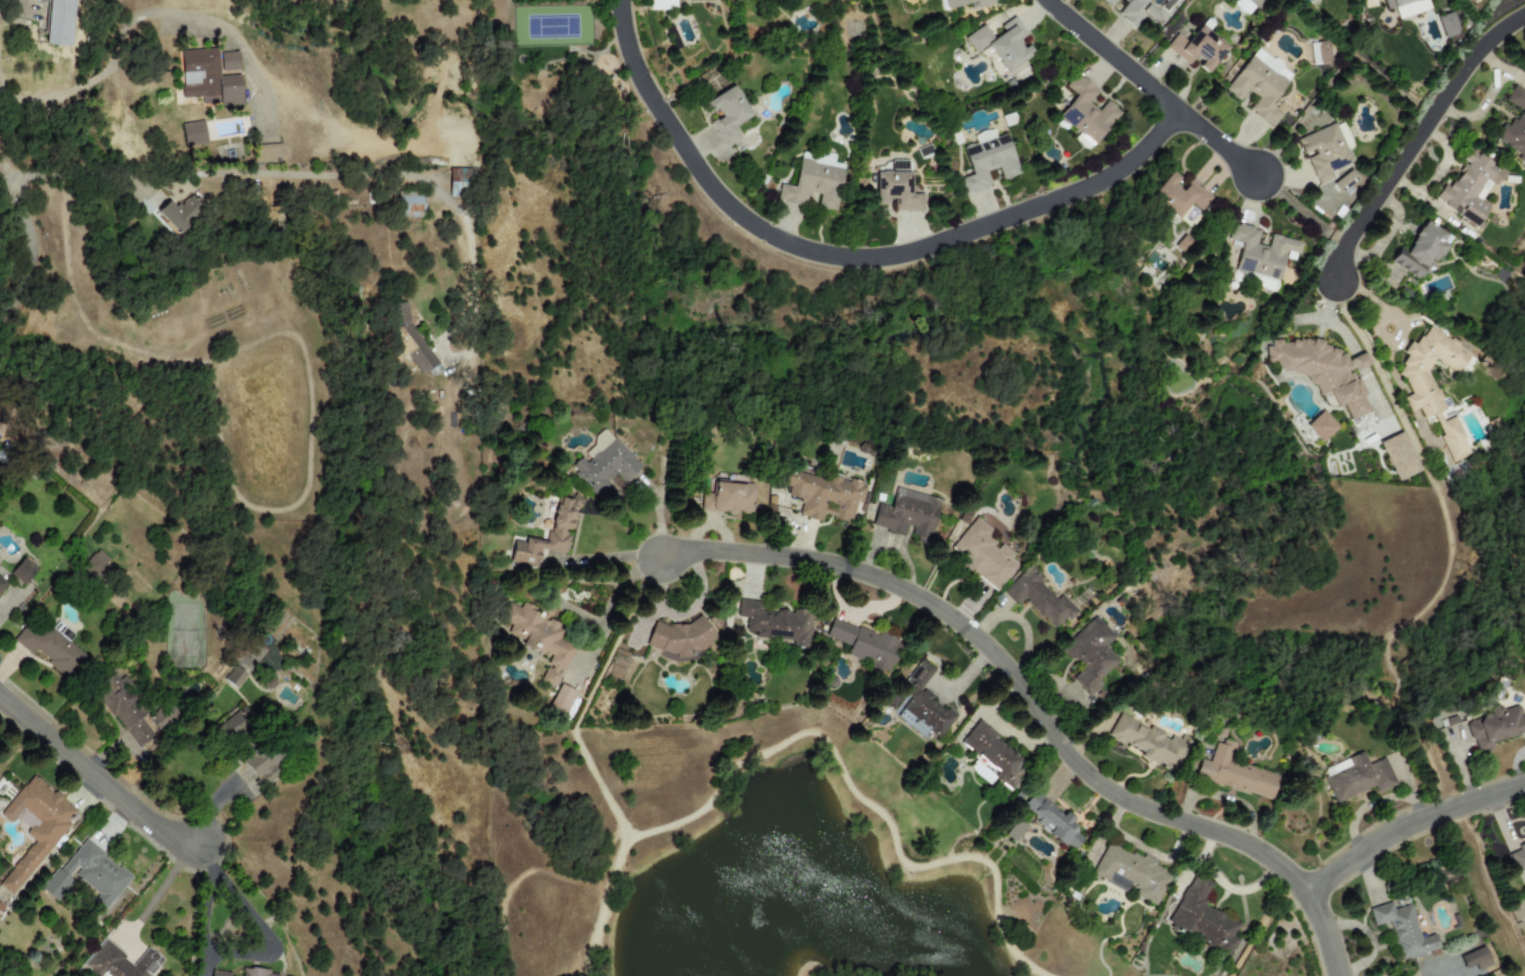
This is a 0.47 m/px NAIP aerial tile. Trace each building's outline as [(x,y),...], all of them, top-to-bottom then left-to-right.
[(74,0),(48,0),(44,45),(70,47),(74,0)] [(649,10),(675,10),(674,0),(648,0),(649,10)] [(991,0),(936,0),(939,12),(969,4),(970,10),(992,4),(991,0)] [(1126,3),(1116,14),(1133,28),(1144,15),(1139,10),(1147,0),(1122,0),(1126,3)] [(1252,8),(1245,0),(1236,0),(1232,3),(1244,16),(1252,8)] [(1385,10),(1394,8),(1397,18),(1428,10),(1425,0),(1382,0),(1385,10)] [(1154,21),(1160,14),(1147,4),(1142,10),(1154,21)] [(1437,16),(1441,38),(1457,35),(1452,12),(1437,16)] [(963,37),(974,53),(986,45),(1004,73),(1030,56),(1019,39),(1026,34),(1014,16),(999,26),(1002,32),(992,38),(983,24),(963,37)] [(1206,73),(1227,47),(1199,25),(1185,42),(1175,34),(1164,48),(1187,66),(1194,56),(1201,62),(1197,67),(1206,73)] [(1329,42),(1309,42),(1310,65),(1329,65),(1329,42)] [(1224,91),(1238,101),(1246,90),(1256,98),(1247,110),(1270,127),(1284,107),(1278,103),(1275,108),(1270,104),(1292,74),(1255,48),(1224,91)] [(180,50),(180,104),(240,104),(239,76),(217,76),(217,50),(180,50)] [(220,71),(238,70),(238,52),(219,52),(220,71)] [(1075,96),(1058,116),(1078,133),(1073,139),(1087,152),(1120,113),(1106,101),(1097,111),(1088,103),(1097,92),(1076,73),(1064,86),(1075,96)] [(710,121),(723,146),(739,138),(732,126),(750,116),(734,85),(704,101),(709,111),(715,108),(719,116),(710,121)] [(1519,153),(1516,160),(1524,165),(1524,92),(1513,85),(1504,102),(1518,109),(1509,126),(1503,123),(1494,139),(1519,153)] [(206,144),(204,123),(182,125),(184,147),(206,144)] [(1295,138),(1301,154),(1312,150),(1314,155),(1306,158),(1316,184),(1332,179),(1329,171),(1349,163),(1335,124),(1295,138)] [(1019,174),(1006,134),(962,148),(971,175),(957,179),(963,195),(990,186),(985,172),(997,168),(1001,180),(1019,174)] [(253,145),(254,163),(282,162),(281,144),(253,145)] [(1433,201),(1477,226),(1488,206),(1480,201),(1491,182),(1497,185),(1505,171),(1467,149),(1461,161),(1464,163),(1453,182),(1446,178),(1433,201)] [(776,201),(803,206),(805,192),(819,194),(816,208),(835,211),(842,164),(832,163),(833,158),(816,155),(816,156),(799,153),(794,186),(778,184),(776,201)] [(924,212),(924,195),(915,195),(915,185),(908,185),(908,161),(883,161),(883,170),(874,170),(874,205),(885,205),(885,199),(894,199),(894,212),(924,212)] [(466,169),(449,169),(448,197),(465,197),(466,169)] [(1190,179),(1180,190),(1173,184),(1178,178),(1170,171),(1148,196),(1175,220),(1190,203),(1199,211),(1211,199),(1190,179)] [(422,229),(422,192),(397,193),(397,230),(422,229)] [(191,194),(175,208),(168,201),(156,212),(176,234),(204,208),(191,194)] [(1389,262),(1420,281),(1447,236),(1422,221),(1406,249),(1399,244),(1389,262)] [(1278,280),(1282,258),(1295,261),(1299,241),(1270,235),(1267,247),(1255,244),(1258,229),(1230,223),(1226,239),(1240,242),(1234,271),(1278,280)] [(437,363),(408,322),(406,302),(385,303),(387,335),(408,364),(411,363),(420,375),(437,363)] [(1449,462),(1469,455),(1455,416),(1442,421),(1439,414),(1442,408),(1428,368),(1432,359),(1458,374),(1470,352),(1426,327),(1418,340),(1407,344),(1403,352),(1405,358),(1399,368),(1409,395),(1403,397),(1408,412),(1418,408),(1422,418),(1433,414),(1440,435),(1440,436),(1449,462)] [(1369,412),(1363,397),(1364,394),(1359,381),(1353,379),(1353,371),(1368,365),(1364,353),(1346,360),(1344,355),(1338,355),(1337,349),(1311,340),(1309,340),(1306,339),(1291,340),(1289,345),(1275,340),(1270,340),(1265,355),(1265,362),(1275,362),(1278,370),(1312,381),(1318,395),(1327,391),(1333,406),(1343,406),(1349,420),(1369,412)] [(1305,426),(1320,443),(1337,427),(1322,410),(1305,426)] [(639,467),(605,430),(579,453),(581,455),(569,467),(595,496),(608,484),(606,481),(615,474),(623,482),(639,467)] [(1418,471),(1401,432),(1378,442),(1395,481),(1418,471)] [(830,474),(827,482),(788,469),(783,485),(789,487),(786,495),(801,500),(796,515),(820,523),(822,514),(849,523),(856,502),(860,503),(866,486),(830,474)] [(753,484),(713,482),(713,493),(701,493),(700,512),(735,513),(735,512),(752,513),(753,484)] [(871,526),(885,529),(885,532),(903,536),(905,525),(912,527),(910,535),(930,540),(939,498),(894,488),(890,507),(876,504),(871,526)] [(513,536),(509,562),(537,567),(539,549),(566,553),(570,532),(572,532),(577,500),(557,497),(553,520),(549,519),(546,542),(513,536)] [(996,592),(1019,561),(995,543),(1000,537),(974,518),(950,548),(965,559),(960,565),(996,592)] [(111,562),(97,549),(81,568),(95,580),(111,562)] [(24,586),(37,568),(22,557),(9,574),(24,586)] [(1001,593),(1015,606),(1022,599),(1054,629),(1064,619),(1067,621),(1077,611),(1060,594),(1055,599),(1038,582),(1042,577),(1029,564),(1001,593)] [(761,601),(738,599),(736,617),(746,618),(745,630),(756,631),(755,638),(793,642),(792,647),(800,648),(803,613),(760,609),(761,601)] [(573,647),(557,640),(564,624),(521,605),(519,608),(508,603),(501,620),(510,624),(506,633),(522,640),(520,646),(541,655),(542,652),(550,655),(539,681),(554,688),(573,647)] [(1115,638),(1094,616),(1061,648),(1080,668),(1070,678),(1088,697),(1101,684),(1098,681),(1118,661),(1105,648),(1115,638)] [(645,646),(695,662),(699,648),(709,652),(718,624),(698,618),(694,631),(654,618),(645,646)] [(887,679),(899,640),(830,619),(825,638),(849,644),(846,655),(868,662),(865,672),(887,679)] [(895,717),(923,736),(926,731),(938,739),(954,716),(930,699),(932,696),(921,688),(934,668),(920,658),(904,682),(910,686),(904,693),(909,697),(895,717)] [(223,679),(234,689),(246,675),(234,666),(223,679)] [(135,748),(155,734),(143,717),(145,715),(115,673),(93,689),(135,748)] [(563,715),(573,691),(558,684),(547,709),(563,715)] [(1478,753),(1491,747),(1491,746),(1524,729),(1524,714),(1522,715),(1515,700),(1464,725),(1478,753)] [(1190,740),(1181,735),(1179,740),(1170,736),(1169,739),(1118,713),(1107,737),(1122,745),(1123,742),(1141,752),(1140,755),(1173,772),(1190,740)] [(998,735),(978,720),(959,743),(995,772),(991,777),(1009,791),(1024,773),(1016,767),(1022,760),(995,739),(998,735)] [(1278,775),(1228,761),(1232,745),(1215,740),(1209,762),(1199,759),(1194,778),(1271,799),(1278,775)] [(281,775),(276,768),(282,764),(268,743),(242,760),(262,789),(281,775)] [(1384,757),(1367,764),(1363,752),(1321,768),(1334,803),(1373,788),(1375,793),(1395,785),(1384,757)] [(12,896),(78,811),(31,775),(0,815),(10,823),(15,817),(29,828),(24,834),(33,840),(0,882),(0,887),(12,896)] [(1082,838),(1073,831),(1078,825),(1063,813),(1063,815),(1033,792),(1022,806),(1038,818),(1034,823),(1072,852),(1082,838)] [(1026,827),(1017,819),(1004,834),(1014,842),(1026,827)] [(1524,905),(1524,835),(1508,842),(1510,847),(1501,850),(1524,905)] [(104,911),(131,877),(83,839),(40,892),(55,903),(72,881),(68,878),(72,873),(98,894),(92,902),(104,911)] [(1091,876),(1129,892),(1128,894),(1156,906),(1170,871),(1105,844),(1091,876)] [(1228,956),(1237,939),(1231,936),(1238,924),(1200,905),(1211,883),(1192,873),(1166,924),(1228,956)] [(1411,905),(1392,909),(1390,903),(1368,908),(1372,926),(1389,922),(1397,960),(1438,951),(1434,934),(1418,938),(1411,905)] [(133,964),(103,939),(81,967),(92,975),(149,975),(162,960),(146,947),(133,964)] [(1494,968),(1483,945),(1458,957),(1464,969),(1473,964),(1478,975),(1494,968)] [(210,975),(276,975),(276,971),(242,968),(241,975),(210,972),(210,975)]
